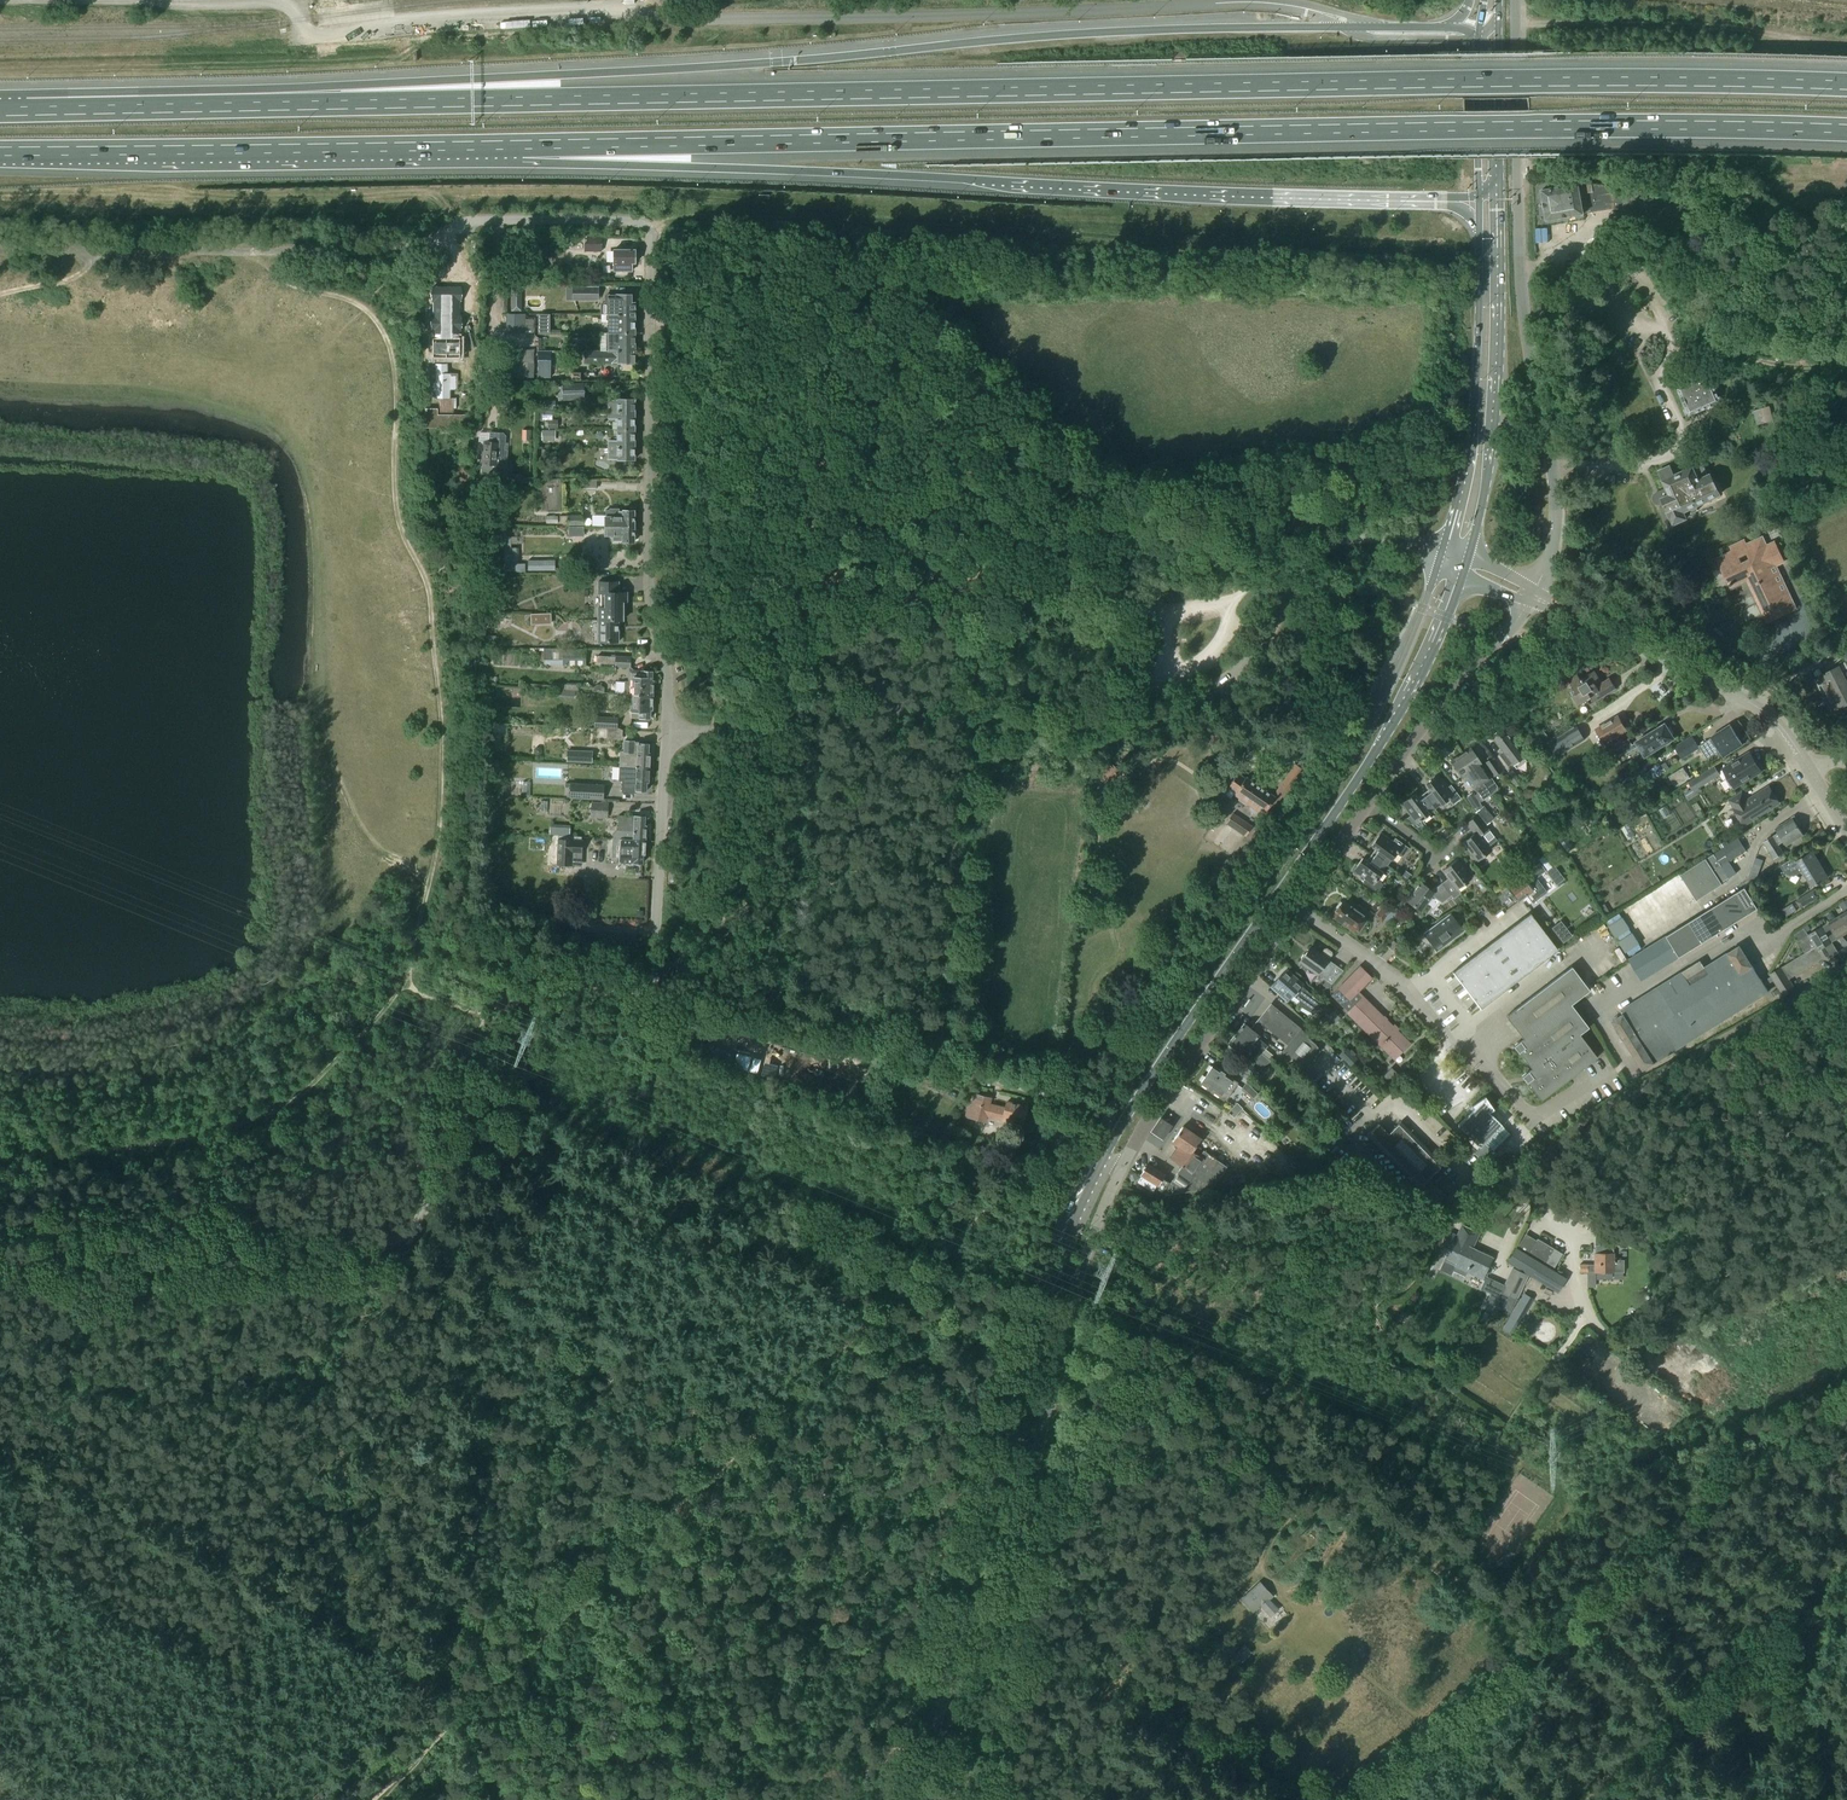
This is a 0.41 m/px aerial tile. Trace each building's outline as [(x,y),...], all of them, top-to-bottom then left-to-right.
[(1592,185),(1591,182),(1579,184),(1542,190),(1547,220),(1584,214),(1584,213),(1615,208),(1613,223),(1698,230),(1701,193),(1592,185)] [(614,271),(631,271),(631,264),(635,264),(635,251),(614,251),(614,271)] [(458,288),(433,289),(433,383),(433,391),(435,391),(459,391),(458,288)] [(597,288),(573,288),(573,300),(597,300),(597,288)] [(521,290),(511,290),(511,298),(521,298),(521,290)] [(508,308),(508,291),(500,291),(500,307),(508,308)] [(612,296),(605,296),(605,314),(608,314),(623,314),(623,317),(629,317),(629,319),(635,319),(635,304),(631,304),(631,296),(612,296)] [(525,333),(525,314),(506,314),(506,333),(525,333)] [(623,317),(623,314),(608,314),(608,333),(635,333),(635,319),(629,319),(629,317),(623,317)] [(635,333),(608,333),(609,351),(609,352),(620,352),(620,348),(635,348),(635,333)] [(571,352),(578,352),(584,352),(584,344),(571,344),(571,345),(571,352)] [(632,363),(635,363),(635,348),(620,348),(620,352),(609,352),(609,351),(584,351),(584,364),(609,364),(609,362),(618,362),(618,363),(619,363),(619,372),(632,372),(632,363)] [(538,360),(537,375),(548,376),(549,365),(551,365),(551,360),(551,352),(538,352),(538,360)] [(508,353),(507,362),(517,362),(517,353),(508,353)] [(1688,417),(1720,403),(1707,371),(1676,384),(1678,389),(1677,390),(1688,417)] [(583,385),(562,386),(563,400),(583,399),(583,385)] [(555,410),(555,401),(543,400),(543,409),(555,410)] [(634,415),(634,400),(618,400),(618,401),(609,402),(609,412),(617,412),(617,416),(634,415)] [(1762,408),(1753,411),(1757,425),(1766,423),(1762,408)] [(558,429),(558,420),(553,420),(553,412),(543,411),(543,420),(548,420),(548,429),(558,429)] [(617,416),(617,412),(609,412),(609,418),(617,418),(617,430),(634,430),(634,415),(617,416)] [(634,445),(634,430),(617,430),(617,442),(609,442),(609,448),(617,448),(620,448),(620,445),(634,445)] [(556,442),(556,431),(542,431),(539,431),(539,440),(542,440),(542,442),(556,442)] [(481,465),(481,474),(496,475),(496,466),(503,467),(506,467),(508,451),(505,450),(506,436),(503,433),(491,432),(490,432),(489,442),(483,442),(481,465)] [(634,460),(634,445),(620,445),(620,448),(617,448),(609,448),(609,458),(617,458),(617,460),(634,460)] [(1701,463),(1701,461),(1698,462),(1698,463),(1690,467),(1691,468),(1681,473),(1679,470),(1672,473),(1669,467),(1658,472),(1666,489),(1658,493),(1659,494),(1655,496),(1653,500),(1655,503),(1659,505),(1663,503),(1670,519),(1719,496),(1709,476),(1708,476),(1702,462),(1701,463)] [(632,475),(631,465),(619,465),(620,475),(632,475)] [(503,467),(502,478),(511,479),(511,468),(506,467),(503,467)] [(512,507),(513,499),(499,497),(497,505),(512,507)] [(619,511),(619,509),(609,509),(609,510),(606,510),(605,526),(634,526),(634,511),(619,511)] [(584,526),(584,515),(567,516),(567,517),(560,517),(560,526),(568,525),(568,527),(584,526)] [(634,542),(634,526),(605,526),(605,535),(611,536),(610,539),(613,539),(613,541),(623,542),(634,542)] [(569,538),(584,538),(584,527),(569,528),(569,538)] [(1763,547),(1758,538),(1743,546),(1741,542),(1727,548),(1730,552),(1714,560),(1727,587),(1745,579),(1766,622),(1793,609),(1772,565),(1780,561),(1771,543),(1763,547)] [(528,561),(528,571),(555,571),(555,561),(528,561)] [(626,602),(626,593),(618,593),(618,582),(598,582),(598,594),(601,594),(601,608),(598,608),(598,611),(614,611),(623,611),(623,602),(626,602)] [(496,605),(484,610),(489,619),(500,615),(496,605)] [(623,621),(623,611),(614,611),(598,611),(598,642),(618,642),(618,621),(623,621)] [(550,613),(530,614),(530,624),(551,624),(550,613)] [(495,647),(496,635),(488,635),(488,647),(495,647)] [(1846,654),(1846,646),(1835,652),(1839,658),(1846,654)] [(586,667),(586,649),(544,649),(544,653),(538,653),(538,662),(544,662),(544,666),(563,666),(563,667),(586,667)] [(616,658),(597,656),(597,663),(600,663),(600,671),(615,671),(615,667),(629,668),(630,658),(616,657),(616,658)] [(1846,683),(1841,672),(1846,669),(1846,667),(1845,662),(1835,667),(1836,667),(1813,679),(1822,696),(1846,683)] [(653,692),(653,681),(652,681),(652,672),(642,672),(642,671),(633,671),(632,678),(633,678),(633,686),(628,686),(628,691),(653,692)] [(1602,683),(1594,671),(1581,679),(1579,675),(1569,681),(1574,689),(1570,692),(1578,706),(1587,700),(1590,705),(1616,688),(1610,678),(1602,683)] [(551,683),(551,690),(604,693),(604,688),(601,685),(597,685),(594,688),(593,688),(580,687),(580,684),(567,683),(567,684),(551,683)] [(1822,696),(1831,713),(1846,705),(1846,683),(1822,696)] [(652,710),(653,692),(628,691),(627,704),(632,704),(631,718),(639,718),(650,719),(650,710),(652,710)] [(1627,730),(1619,716),(1604,725),(1595,730),(1604,744),(1612,739),(1627,730)] [(585,729),(586,719),(556,717),(555,727),(585,729)] [(594,727),(617,728),(617,718),(595,717),(594,727)] [(1743,745),(1730,725),(1711,738),(1712,739),(1705,743),(1705,742),(1699,746),(1707,759),(1720,751),(1724,757),(1743,745)] [(1664,726),(1636,744),(1632,747),(1628,740),(1611,751),(1618,761),(1638,748),(1645,758),(1673,740),(1671,736),(1673,735),(1669,728),(1666,729),(1664,726)] [(1491,736),(1504,753),(1499,756),(1508,767),(1512,764),(1516,769),(1526,761),(1517,750),(1514,752),(1510,747),(1513,744),(1500,728),(1498,730),(1496,730),(1494,731),(1493,734),(1491,736)] [(1223,734),(1215,729),(1211,734),(1219,739),(1223,734)] [(1544,741),(1548,737),(1543,731),(1539,734),(1544,741)] [(1534,748),(1542,742),(1536,735),(1528,740),(1534,748)] [(1692,736),(1674,748),(1679,756),(1682,759),(1700,748),(1697,745),(1692,736)] [(620,752),(620,766),(649,768),(650,753),(648,753),(649,745),(634,744),(634,742),(624,741),(624,752),(620,752)] [(1482,766),(1481,765),(1470,748),(1461,754),(1469,766),(1468,766),(1475,776),(1476,776),(1483,786),(1483,785),(1486,789),(1490,795),(1496,791),(1497,788),(1490,777),(1489,778),(1486,773),(1483,775),(1479,768),(1482,766)] [(592,752),(568,751),(567,762),(591,763),(592,752)] [(1731,783),(1735,789),(1761,773),(1760,770),(1761,770),(1757,763),(1756,763),(1749,753),(1741,758),(1742,759),(1738,762),(1737,761),(1723,770),(1728,779),(1725,780),(1728,784),(1731,783)] [(1475,776),(1468,766),(1469,766),(1461,754),(1450,762),(1462,779),(1465,776),(1477,794),(1474,796),(1473,794),(1467,798),(1476,812),(1475,813),(1477,815),(1485,825),(1493,819),(1483,807),(1482,808),(1478,803),(1490,795),(1486,789),(1483,785),(1483,786),(1476,776),(1475,776)] [(1494,776),(1501,772),(1492,759),(1485,763),(1494,776)] [(1113,784),(1122,774),(1110,763),(1100,773),(1113,784)] [(1296,765),(1273,797),(1246,778),(1245,780),(1237,774),(1229,787),(1236,792),(1234,794),(1239,798),(1238,800),(1246,805),(1248,804),(1250,805),(1249,808),(1250,812),(1254,816),(1259,816),(1261,815),(1263,814),(1270,805),(1273,807),(1281,796),(1286,801),(1300,780),(1306,772),(1296,765)] [(648,782),(649,768),(620,766),(619,781),(623,781),(622,793),(637,793),(637,791),(647,792),(647,782),(648,782)] [(1693,790),(1685,795),(1689,801),(1702,793),(1699,789),(1720,776),(1715,767),(1689,783),(1693,790)] [(1684,768),(1670,777),(1676,787),(1690,778),(1684,768)] [(1511,770),(1506,775),(1515,787),(1521,782),(1511,770)] [(1447,787),(1438,776),(1426,785),(1429,789),(1423,794),(1434,809),(1440,804),(1441,805),(1448,799),(1452,805),(1461,798),(1450,785),(1447,787)] [(571,784),(570,798),(603,800),(604,786),(571,784)] [(1779,804),(1768,787),(1747,801),(1742,793),(1730,801),(1734,808),(1733,808),(1744,825),(1779,804)] [(1525,790),(1522,792),(1522,796),(1524,798),(1530,799),(1533,797),(1534,794),(1531,791),(1525,790)] [(1434,809),(1423,794),(1416,798),(1413,795),(1401,804),(1410,815),(1405,819),(1405,820),(1419,830),(1425,825),(1421,819),(1428,814),(1428,813),(1434,809)] [(608,804),(593,803),(592,818),(607,819),(608,804)] [(1246,838),(1253,827),(1233,813),(1225,824),(1246,838)] [(1476,861),(1491,850),(1479,835),(1488,829),(1485,825),(1477,815),(1466,823),(1474,834),(1462,843),(1476,861)] [(614,835),(613,839),(645,840),(646,826),(644,826),(645,817),(619,816),(618,831),(617,831),(614,835)] [(1794,821),(1792,818),(1775,829),(1778,834),(1763,843),(1774,859),(1783,853),(1778,845),(1783,842),(1786,846),(1804,835),(1798,827),(1801,825),(1797,820),(1794,821)] [(550,825),(550,835),(557,836),(558,825),(550,825)] [(1446,838),(1452,834),(1448,829),(1442,833),(1446,838)] [(1392,842),(1380,833),(1371,846),(1375,848),(1371,855),(1386,866),(1390,859),(1391,860),(1396,853),(1402,857),(1408,848),(1395,838),(1392,842)] [(645,840),(613,839),(613,846),(619,847),(619,862),(642,864),(643,855),(645,855),(645,840)] [(1722,867),(1746,851),(1738,839),(1727,846),(1722,850),(1681,876),(1697,901),(1723,885),(1722,883),(1729,878),(1722,867)] [(582,841),(558,840),(557,865),(571,866),(572,852),(582,853),(582,841)] [(1828,878),(1812,852),(1795,862),(1793,858),(1782,865),(1785,870),(1785,869),(1787,871),(1789,872),(1791,873),(1793,873),(1801,869),(1812,887),(1828,878)] [(1386,866),(1371,855),(1366,861),(1362,858),(1353,871),(1365,879),(1362,883),(1376,893),(1383,884),(1377,880),(1382,872),(1381,872),(1386,866)] [(1453,899),(1461,894),(1457,889),(1471,878),(1457,860),(1442,871),(1450,881),(1443,886),(1451,896),(1453,899)] [(1517,874),(1506,883),(1508,886),(1506,888),(1518,903),(1527,896),(1532,904),(1546,893),(1534,878),(1544,870),(1538,862),(1519,877),(1517,874)] [(1554,867),(1545,873),(1547,876),(1555,869),(1554,867)] [(1751,868),(1747,878),(1751,883),(1756,880),(1759,871),(1751,868)] [(1431,891),(1419,882),(1406,901),(1421,911),(1432,896),(1442,903),(1451,896),(1443,886),(1442,883),(1431,891)] [(1744,888),(1629,959),(1643,980),(1757,909),(1744,888)] [(1800,908),(1818,897),(1814,890),(1796,902),(1800,908)] [(1335,909),(1332,913),(1333,915),(1331,917),(1348,929),(1350,926),(1357,931),(1365,920),(1359,916),(1362,912),(1355,907),(1354,909),(1343,901),(1337,909),(1335,909)] [(1604,903),(1600,906),(1606,914),(1609,912),(1604,903)] [(1793,904),(1783,910),(1787,917),(1797,911),(1793,904)] [(1376,916),(1382,921),(1385,916),(1392,921),(1397,914),(1384,905),(1376,916)] [(1829,923),(1808,936),(1804,930),(1794,935),(1806,954),(1781,968),(1770,975),(1783,997),(1794,990),(1788,980),(1829,954),(1831,957),(1838,953),(1832,942),(1846,933),(1846,912),(1829,923)] [(1436,952),(1463,931),(1450,914),(1423,934),(1436,952)] [(1530,914),(1452,973),(1480,1009),(1557,950),(1530,914)] [(1560,923),(1552,929),(1563,943),(1571,937),(1560,923)] [(1386,944),(1392,951),(1398,946),(1392,939),(1386,944)] [(1769,992),(1740,946),(1705,968),(1700,961),(1682,972),(1683,972),(1622,1010),(1625,1014),(1613,1021),(1644,1070),(1655,1063),(1769,992)] [(1320,955),(1310,947),(1300,962),(1317,974),(1318,973),(1326,978),(1334,966),(1326,961),(1327,960),(1331,955),(1331,952),(1326,949),(1324,950),(1320,955)] [(1356,991),(1368,978),(1359,969),(1340,988),(1348,996),(1354,989),(1356,991)] [(1311,996),(1300,986),(1301,985),(1287,971),(1272,987),(1287,1001),(1291,996),(1299,1000),(1298,1004),(1308,1011),(1314,1007),(1317,1010),(1322,1005),(1314,997),(1312,995),(1311,996)] [(1327,989),(1331,985),(1326,981),(1322,985),(1327,989)] [(1601,1044),(1557,986),(1488,1036),(1534,1096),(1601,1044)] [(1362,998),(1348,1013),(1395,1059),(1409,1044),(1362,998)] [(1304,1070),(1320,1051),(1314,1044),(1307,1038),(1308,1036),(1271,1005),(1258,1020),(1288,1045),(1282,1052),(1304,1070)] [(1334,1025),(1341,1018),(1333,1010),(1326,1017),(1334,1025)] [(1261,1053),(1267,1046),(1257,1038),(1258,1036),(1244,1024),(1236,1034),(1261,1053)] [(1261,1054),(1261,1053),(1236,1034),(1228,1043),(1243,1055),(1245,1053),(1254,1061),(1261,1054)] [(1346,1047),(1338,1055),(1350,1067),(1358,1059),(1354,1055),(1356,1053),(1351,1049),(1350,1051),(1346,1047)] [(1268,1064),(1270,1061),(1261,1054),(1254,1061),(1258,1064),(1259,1063),(1263,1066),(1268,1064)] [(1248,1063),(1242,1071),(1254,1080),(1260,1072),(1248,1063)] [(1226,1101),(1238,1083),(1212,1066),(1200,1084),(1220,1097),(1226,1101)] [(1393,1086),(1402,1078),(1391,1068),(1383,1076),(1393,1086)] [(1259,1091),(1248,1081),(1241,1089),(1252,1099),(1259,1091)] [(985,1121),(986,1116),(1014,1123),(1014,1120),(1023,1122),(1026,1107),(1006,1102),(1005,1108),(989,1104),(990,1098),(971,1093),(965,1117),(985,1121)] [(1468,1114),(1457,1125),(1479,1148),(1486,1141),(1494,1150),(1510,1134),(1502,1125),(1489,1113),(1494,1110),(1485,1097),(1472,1106),(1474,1109),(1468,1114)] [(1160,1117),(1150,1131),(1162,1139),(1172,1125),(1160,1117)] [(1400,1121),(1388,1133),(1378,1123),(1366,1135),(1378,1146),(1418,1187),(1420,1186),(1429,1196),(1436,1203),(1444,1195),(1428,1178),(1442,1164),(1400,1121)] [(1200,1157),(1197,1155),(1201,1149),(1196,1146),(1200,1140),(1182,1127),(1172,1142),(1179,1146),(1170,1158),(1182,1166),(1175,1176),(1197,1190),(1211,1188),(1226,1167),(1203,1151),(1200,1157)] [(1492,1168),(1497,1163),(1493,1160),(1489,1160),(1486,1163),(1492,1168)] [(1162,1193),(1168,1183),(1161,1178),(1164,1174),(1147,1164),(1146,1166),(1144,1167),(1141,1171),(1142,1173),(1141,1175),(1157,1185),(1154,1188),(1162,1193)] [(1165,1195),(1183,1193),(1183,1192),(1197,1190),(1175,1176),(1170,1183),(1172,1185),(1165,1195)] [(1586,1217),(1582,1224),(1584,1225),(1591,1229),(1592,1230),(1596,1222),(1595,1222),(1588,1218),(1586,1217)] [(1451,1234),(1443,1250),(1448,1253),(1446,1258),(1457,1263),(1455,1266),(1467,1272),(1468,1269),(1483,1275),(1485,1271),(1490,1274),(1493,1268),(1487,1266),(1491,1258),(1471,1248),(1472,1247),(1478,1234),(1461,1226),(1456,1236),(1451,1234)] [(1595,1265),(1580,1265),(1580,1273),(1595,1273),(1614,1273),(1623,1273),(1623,1260),(1614,1260),(1614,1253),(1613,1253),(1613,1246),(1620,1246),(1619,1236),(1595,1236),(1595,1246),(1595,1253),(1595,1265)] [(1552,1270),(1562,1254),(1537,1239),(1527,1256),(1511,1248),(1505,1259),(1520,1268),(1519,1269),(1556,1292),(1565,1278),(1552,1270)] [(1527,1275),(1512,1268),(1504,1285),(1497,1282),(1488,1301),(1509,1311),(1515,1300),(1527,1275)] [(1529,1298),(1531,1294),(1526,1291),(1524,1294),(1523,1294),(1503,1329),(1503,1330),(1501,1333),(1507,1336),(1509,1334),(1512,1335),(1533,1300),(1529,1298)] [(1471,1343),(1464,1337),(1459,1344),(1465,1350),(1471,1343)] [(1279,1610),(1266,1596),(1268,1594),(1259,1584),(1241,1600),(1251,1610),(1258,1604),(1270,1618),(1279,1610)] [(1235,1595),(1227,1602),(1231,1606),(1239,1599),(1235,1595)] [(1234,1656),(1241,1663),(1251,1652),(1244,1645),(1234,1656)]
